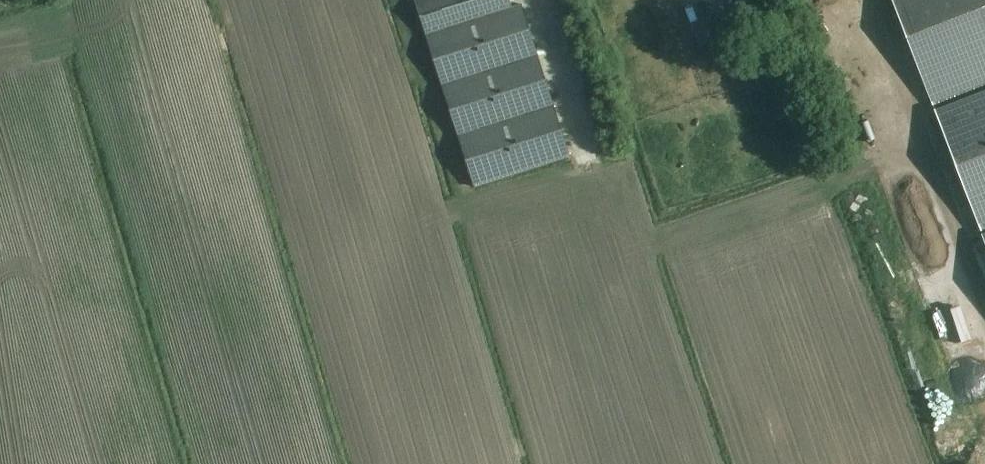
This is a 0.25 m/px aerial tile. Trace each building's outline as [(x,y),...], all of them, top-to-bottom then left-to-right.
[(571,153),(524,4),(513,7),(510,0),(415,0),(474,184),(571,153)] [(937,110),(984,91),(984,0),(893,0),(937,110)] [(738,13),(706,27),(712,41),(727,34),(730,40),(746,34),(738,13)] [(984,228),(984,94),(937,112),(983,229),(984,228)]
